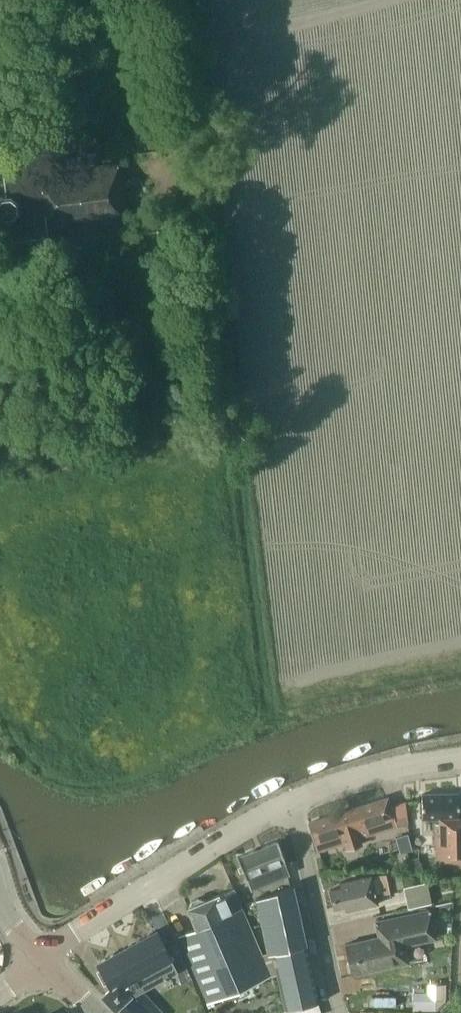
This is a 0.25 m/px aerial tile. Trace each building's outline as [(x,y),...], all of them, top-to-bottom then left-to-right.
[(116,161),(62,168),(62,171),(39,174),(38,167),(3,171),(6,194),(1,195),(0,197),(0,213),(6,216),(8,216),(11,238),(45,233),(44,222),(53,221),(54,226),(70,224),(70,226),(123,219),(116,161)] [(457,792),(421,793),(422,818),(437,818),(437,823),(434,823),(435,865),(460,865),(460,814),(458,814),(457,792)] [(394,826),(385,798),(308,822),(317,850),(342,842),(345,850),(362,844),(359,837),(394,826)] [(411,849),(407,834),(395,837),(400,853),(411,849)] [(286,873),(274,841),(237,856),(250,887),(286,873)] [(423,870),(419,856),(409,859),(413,873),(423,870)] [(395,890),(395,888),(404,886),(401,873),(392,875),(391,872),(369,876),(369,874),(346,879),(347,885),(329,889),(333,906),(342,904),(344,910),(376,903),(373,892),(381,890),(382,893),(395,890)] [(406,885),(412,907),(435,901),(430,879),(406,885)] [(254,898),(266,953),(271,952),(275,972),(283,1008),(317,1001),(291,885),(254,898)] [(271,952),(266,953),(260,954),(233,888),(204,900),(197,897),(191,900),(187,907),(195,927),(177,935),(205,1001),(275,972),(271,952)] [(435,937),(428,908),(374,920),(378,935),(344,943),(351,973),(407,960),(404,944),(435,937)] [(137,987),(175,967),(164,947),(155,931),(97,962),(109,985),(100,994),(119,1012),(162,1012),(137,987)] [(175,940),(164,947),(175,967),(182,980),(190,976),(175,940)]
